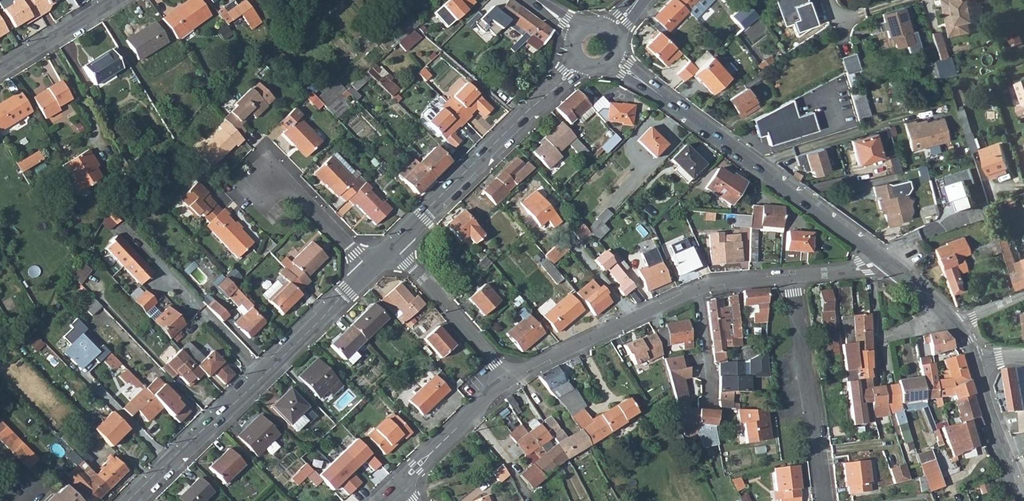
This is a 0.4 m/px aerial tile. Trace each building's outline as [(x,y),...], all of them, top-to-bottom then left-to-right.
[(0,3),(0,4),(14,28),(25,22),(31,18),(34,22),(40,18),(30,0),(12,0),(5,0),(0,3)] [(40,18),(50,11),(55,5),(64,0),(30,0),(40,18)] [(170,11),(161,17),(176,38),(210,14),(200,0),(189,0),(171,13),(170,11)] [(233,0),(223,7),(218,11),(228,24),(233,20),(241,14),(252,29),(261,23),(245,0),(237,5),(233,0)] [(446,27),(454,20),(466,10),(465,10),(474,2),(472,0),(447,0),(434,12),(433,12),(446,27)] [(507,23),(520,6),(511,0),(500,0),(494,8),(487,1),(477,11),(483,16),(474,24),(480,30),(484,32),(488,28),(495,35),(507,23)] [(667,30),(688,10),(678,0),(669,0),(653,16),(657,20),(667,30)] [(688,10),(697,0),(678,0),(688,10)] [(688,10),(695,17),(709,2),(708,0),(697,0),(688,10)] [(943,3),(949,37),(970,33),(968,24),(974,23),(970,0),(952,0),(952,1),(943,3)] [(747,4),(739,11),(749,21),(756,15),(747,4)] [(507,23),(510,24),(512,22),(526,32),(510,47),(514,52),(523,43),(525,41),(541,22),(520,6),(507,23)] [(882,22),(876,24),(878,32),(885,30),(887,38),(892,36),(895,48),(905,45),(908,53),(920,49),(914,31),(908,33),(904,18),(910,16),(907,6),(880,14),(882,22)] [(742,28),(749,21),(739,11),(732,18),(742,28)] [(417,26),(409,16),(388,35),(397,44),(413,30),(414,29),(417,26)] [(0,18),(0,38),(10,33),(0,18)] [(667,30),(657,20),(652,25),(658,31),(663,35),(667,30)] [(168,42),(157,22),(127,39),(138,59),(168,42)] [(532,54),(541,45),(552,30),(541,22),(525,41),(529,44),(526,48),(532,54)] [(235,34),(228,24),(219,30),(227,40),(235,34)] [(397,44),(404,53),(420,38),(413,30),(397,44)] [(931,33),(934,45),(942,43),(938,30),(931,33)] [(663,35),(658,31),(645,45),(666,65),(673,57),(675,59),(681,52),(663,35)] [(942,58),(946,57),(942,43),(934,45),(938,59),(942,58)] [(122,68),(111,49),(83,65),(94,84),(122,68)] [(692,63),(698,68),(710,56),(711,55),(707,50),(692,63)] [(853,53),(839,57),(844,74),(858,70),(853,53)] [(761,70),(762,69),(773,61),(769,55),(757,63),(761,70)] [(946,57),(942,58),(938,59),(931,62),(932,66),(936,65),(940,77),(956,72),(950,55),(946,57)] [(693,72),(712,92),(729,77),(710,56),(698,68),(693,72)] [(689,60),(677,74),(684,80),(693,72),(698,68),(692,63),(689,60)] [(931,62),(912,68),(915,78),(925,75),(927,82),(939,78),(940,77),(936,65),(932,66),(931,62)] [(371,68),(365,72),(391,97),(398,90),(384,76),(382,78),(371,68)] [(422,68),(416,74),(424,81),(430,76),(422,68)] [(742,117),(758,106),(746,87),(765,74),(762,69),(761,70),(727,93),(730,97),(729,98),(742,117)] [(346,90),(336,79),(316,97),(325,107),(326,108),(346,90)] [(34,101),(45,119),(58,110),(57,107),(71,99),(60,80),(45,89),(46,89),(48,92),(34,101)] [(259,84),(251,91),(235,106),(236,107),(224,119),(225,121),(240,136),(245,131),(240,125),(251,115),(254,119),(267,107),(266,106),(273,99),(259,84)] [(452,98),(450,96),(445,102),(465,122),(470,116),(469,115),(477,107),(479,109),(478,110),(484,117),(491,110),(483,101),(465,84),(452,98)] [(46,89),(32,98),(34,101),(48,92),(46,89)] [(596,100),(586,89),(580,95),(590,106),(596,100)] [(326,108),(332,113),(351,96),(346,90),(326,108)] [(858,119),(869,116),(862,90),(850,93),(858,119)] [(19,91),(0,103),(0,131),(31,111),(19,91)] [(576,91),(556,108),(569,124),(577,118),(580,121),(593,109),(590,106),(580,95),(576,91)] [(316,97),(311,92),(305,97),(319,112),(325,107),(316,97)] [(793,98),(755,118),(760,136),(768,133),(771,144),(819,129),(813,110),(799,115),(793,98)] [(450,135),(458,127),(459,128),(465,122),(445,102),(439,108),(440,109),(427,123),(444,140),(452,149),(459,141),(453,135),(452,137),(450,135)] [(626,105),(626,106),(610,104),(608,121),(624,123),(624,124),(632,125),(635,106),(626,105)] [(279,123),(285,129),(281,133),(304,157),(321,141),(298,117),(301,114),(295,108),(279,123)] [(961,118),(973,153),(975,158),(982,156),(980,150),(974,132),(973,133),(967,116),(961,118)] [(905,123),(911,149),(948,140),(942,117),(915,124),(914,120),(905,123)] [(222,158),(236,145),(237,147),(244,140),(240,136),(225,121),(218,128),(221,130),(196,153),(209,166),(220,156),(222,158)] [(577,139),(562,122),(541,141),(544,144),(541,147),(534,154),(551,173),(565,160),(560,154),(571,145),(577,139)] [(667,145),(649,128),(637,141),(654,158),(667,145)] [(858,164),(882,157),(875,133),(851,140),(858,164)] [(619,140),(615,134),(602,147),(607,153),(619,140)] [(586,148),(577,139),(571,145),(579,154),(586,148)] [(928,155),(940,151),(938,143),(926,147),(928,155)] [(829,144),(795,155),(798,165),(802,164),(803,168),(806,170),(810,168),(813,176),(829,171),(825,158),(832,155),(829,144)] [(671,160),(691,180),(691,179),(705,165),(685,146),(671,160)] [(433,179),(449,162),(434,148),(418,163),(433,179)] [(78,191),(100,177),(94,168),(91,162),(94,160),(87,149),(62,165),(78,191)] [(1007,169),(1009,168),(1004,153),(1003,149),(991,153),(982,156),(989,175),(991,180),(1008,174),(1007,169)] [(22,172),(43,159),(38,150),(16,163),(22,172)] [(363,185),(356,177),(353,180),(350,177),(355,173),(337,154),(332,159),(331,158),(314,174),(337,197),(338,195),(345,202),(346,201),(363,185)] [(209,166),(211,168),(222,158),(220,156),(209,166)] [(399,175),(417,194),(433,179),(418,163),(413,158),(399,171),(399,175)] [(527,162),(523,166),(517,159),(495,179),(497,181),(507,192),(533,168),(527,162)] [(691,179),(694,183),(708,168),(705,165),(691,179)] [(730,205),(743,186),(719,169),(705,188),(730,205)] [(970,170),(945,178),(953,202),(957,201),(960,211),(975,207),(968,185),(975,183),(970,170)] [(507,192),(497,181),(490,188),(500,199),(508,192),(507,192)] [(908,216),(910,210),(909,203),(912,199),(906,197),(905,193),(909,188),(907,181),(891,186),(887,183),(873,186),(875,196),(881,194),(882,199),(877,200),(880,209),(883,209),(885,220),(896,218),(897,222),(900,221),(909,219),(908,216)] [(197,215),(200,213),(209,223),(222,211),(206,194),(209,192),(199,182),(181,198),(197,215)] [(346,201),(352,207),(354,205),(374,225),(390,209),(382,202),(379,203),(367,192),(370,189),(364,183),(363,185),(346,201)] [(496,205),(501,200),(500,199),(490,188),(488,186),(483,191),(496,205)] [(560,221),(535,191),(520,204),(539,227),(546,221),(552,228),(560,221)] [(1011,207),(1017,205),(1014,197),(1008,199),(1011,207)] [(783,226),(784,207),(753,205),(752,216),(751,227),(751,228),(760,229),(761,225),(783,226)] [(228,216),(230,214),(225,208),(222,211),(209,223),(207,225),(238,258),(254,243),(228,216)] [(114,209),(110,217),(119,227),(125,221),(114,209)] [(984,210),(971,214),(973,223),(986,219),(984,210)] [(461,242),(477,228),(462,211),(447,225),(461,242)] [(612,216),(606,211),(588,230),(592,236),(612,216)] [(734,214),(734,226),(751,227),(752,216),(734,214)] [(113,233),(119,227),(110,217),(106,225),(113,233)] [(885,220),(887,226),(901,223),(900,221),(897,222),(896,218),(885,220)] [(588,230),(583,224),(572,235),(581,243),(588,241),(592,236),(588,230)] [(751,231),(749,256),(756,257),(758,231),(751,231)] [(811,252),(812,233),(787,231),(786,251),(811,252)] [(722,237),(722,234),(710,234),(711,263),(741,262),(740,243),(738,243),(738,236),(722,237)] [(958,256),(969,253),(963,237),(946,243),(947,244),(934,249),(951,294),(961,290),(957,279),(958,278),(955,267),(961,265),(958,256)] [(156,276),(120,238),(113,244),(115,246),(109,252),(143,288),(156,276)] [(1023,262),(1017,265),(1013,255),(1008,238),(1005,239),(1002,240),(1001,240),(1005,251),(1006,255),(1007,259),(1010,268),(1013,275),(1016,283),(1018,290),(1022,289),(1023,288),(1023,263),(1023,262)] [(697,266),(685,239),(670,246),(674,256),(671,257),(679,274),(697,266)] [(985,258),(993,255),(1005,251),(1001,240),(992,244),(982,247),(985,258)] [(290,262),(293,265),(287,271),(304,288),(310,283),(306,279),(327,259),(311,242),(290,262)] [(559,243),(543,255),(548,261),(550,264),(566,251),(559,243)] [(669,281),(655,250),(642,256),(646,267),(638,271),(646,291),(669,281)] [(610,258),(605,252),(595,260),(600,266),(609,258),(610,258)] [(628,268),(616,253),(610,258),(609,258),(613,263),(622,273),(628,268)] [(492,263),(486,256),(477,265),(483,271),(488,266),(492,263)] [(604,271),(606,269),(619,284),(617,287),(622,294),(625,292),(632,286),(622,273),(613,263),(609,258),(600,266),(604,271)] [(77,262),(76,263),(71,269),(69,271),(80,283),(92,272),(78,260),(77,262)] [(548,261),(541,267),(556,285),(563,279),(550,264),(548,261)] [(279,274),(280,275),(276,279),(277,281),(263,294),(269,300),(268,301),(282,316),(301,297),(298,294),(304,288),(287,271),(284,268),(279,274)] [(373,292),(402,325),(425,305),(416,295),(413,298),(400,283),(399,284),(391,275),(373,292)] [(251,307),(252,305),(224,276),(222,278),(224,280),(217,287),(226,297),(228,295),(238,306),(235,309),(241,316),(234,322),(241,329),(249,337),(265,322),(251,307)] [(595,315),(610,302),(604,295),(598,288),(591,280),(582,288),(576,293),(583,301),(595,315)] [(483,316),(499,301),(484,284),(468,298),(483,316)] [(598,288),(604,295),(607,293),(600,286),(598,288)] [(633,287),(627,291),(637,303),(642,298),(633,287)] [(768,313),(768,288),(744,291),(744,293),(744,306),(748,305),(758,305),(759,313),(768,313)] [(217,294),(213,289),(202,300),(221,321),(228,314),(211,297),(217,294)] [(829,317),(830,323),(826,324),(829,347),(830,350),(833,349),(832,347),(834,347),(833,346),(838,346),(831,291),(819,292),(821,312),(828,311),(829,317)] [(857,300),(855,300),(855,303),(858,303),(867,302),(866,292),(856,293),(857,300)] [(583,310),(569,293),(544,315),(558,332),(583,310)] [(148,294),(137,304),(148,316),(157,308),(160,305),(148,294)] [(740,326),(737,295),(728,296),(732,327),(740,326)] [(93,296),(83,306),(92,315),(102,306),(93,296)] [(707,301),(711,332),(729,329),(727,318),(724,318),(722,298),(707,301)] [(858,303),(858,311),(868,310),(867,302),(858,303)] [(387,319),(373,304),(350,326),(364,341),(387,319)] [(759,313),(758,305),(748,305),(749,318),(759,317),(759,313)] [(148,316),(156,324),(164,317),(157,308),(148,316)] [(537,323),(524,308),(517,313),(523,319),(506,334),(522,351),(544,332),(542,329),(537,323)] [(164,317),(156,324),(173,342),(189,328),(172,310),(164,317)] [(852,316),(854,331),(869,331),(869,314),(855,316),(852,316)] [(855,371),(858,371),(856,352),(854,331),(852,316),(842,317),(843,331),(845,331),(847,345),(842,345),(848,382),(857,380),(855,371)] [(657,329),(660,346),(682,342),(683,349),(693,347),(688,319),(665,323),(666,327),(657,329)] [(542,329),(546,326),(540,320),(537,323),(542,329)] [(358,358),(353,352),(364,341),(350,326),(330,345),(350,365),(358,358)] [(442,358),(455,346),(438,326),(424,339),(442,358)] [(713,349),(713,352),(714,352),(725,351),(733,349),(732,340),(730,340),(730,336),(729,329),(711,332),(713,349)] [(741,331),(733,331),(733,336),(734,339),(741,338),(742,338),(741,331)] [(870,352),(869,332),(869,331),(854,331),(856,352),(870,352)] [(929,343),(931,356),(936,355),(954,350),(950,340),(943,331),(939,332),(928,335),(929,343)] [(659,343),(654,333),(648,337),(647,336),(640,339),(634,342),(633,341),(624,345),(628,354),(630,354),(635,364),(646,359),(648,361),(662,355),(660,347),(660,346),(659,343)] [(38,350),(45,343),(36,335),(29,342),(38,350)] [(83,348),(72,338),(66,343),(77,354),(83,348)] [(744,353),(741,338),(734,339),(732,340),(733,349),(725,351),(726,355),(726,360),(727,360),(728,362),(729,362),(741,362),(744,362),(754,357),(758,355),(757,350),(744,353)] [(80,357),(77,354),(66,343),(66,342),(56,352),(71,367),(80,357)] [(212,372),(224,384),(234,374),(227,367),(226,369),(222,365),(222,362),(212,351),(204,359),(188,343),(181,350),(201,372),(207,377),(212,372)] [(174,372),(176,371),(186,382),(192,376),(194,379),(201,372),(181,350),(179,348),(173,353),(175,355),(173,358),(170,356),(164,362),(174,372)] [(756,377),(769,375),(765,351),(758,355),(754,357),(756,377)] [(110,352),(106,355),(117,367),(121,363),(110,352)] [(856,352),(858,371),(855,371),(857,380),(870,379),(868,370),(870,369),(870,352),(856,352)] [(961,357),(960,355),(959,354),(950,357),(944,359),(953,395),(954,397),(972,392),(961,357)] [(568,360),(571,366),(580,361),(577,356),(568,360)] [(829,368),(828,357),(819,358),(820,369),(829,368)] [(933,398),(938,397),(935,381),(932,381),(928,357),(918,358),(921,377),(925,398),(926,399),(933,398)] [(334,395),(343,386),(316,359),(299,376),(320,398),(328,390),(334,395)] [(674,369),(689,367),(689,366),(688,359),(670,362),(672,370),(674,369)] [(160,366),(170,377),(174,372),(164,362),(160,366)] [(731,392),(756,392),(756,377),(753,377),(753,373),(749,373),(749,369),(741,369),(741,362),(729,362),(729,369),(720,368),(719,392),(720,392),(731,392)] [(538,376),(556,398),(571,390),(567,382),(565,383),(557,366),(538,376)] [(682,378),(690,377),(689,367),(674,369),(672,370),(667,371),(667,374),(670,382),(671,385),(672,390),(671,390),(673,399),(674,404),(674,407),(681,407),(687,408),(682,378)] [(126,368),(122,372),(137,387),(138,386),(142,390),(132,399),(123,407),(131,415),(136,410),(148,422),(163,407),(145,388),(126,368)] [(1007,370),(1014,411),(1023,411),(1023,368),(1007,370)] [(934,373),(935,381),(943,380),(941,372),(934,373)] [(194,379),(192,376),(186,382),(188,384),(194,379)] [(145,388),(163,407),(178,423),(189,413),(177,401),(178,400),(156,377),(145,388)] [(422,415),(447,391),(434,377),(409,401),(422,415)] [(912,401),(925,398),(921,377),(908,380),(911,395),(912,400),(912,401)] [(857,380),(859,402),(872,401),(873,416),(874,416),(889,414),(886,403),(884,394),(882,388),(871,389),(870,379),(857,380)] [(848,382),(850,397),(851,397),(852,406),(851,406),(853,425),(875,422),(875,421),(874,416),(873,416),(872,401),(859,402),(857,380),(848,382)] [(899,401),(901,406),(903,412),(916,409),(913,402),(912,401),(912,400),(911,395),(908,380),(895,382),(896,386),(897,391),(899,401)] [(132,399),(142,390),(138,386),(137,387),(128,395),(132,399)] [(903,412),(901,406),(899,401),(897,391),(896,386),(882,388),(884,394),(886,403),(889,414),(895,412),(905,443),(912,441),(903,412)] [(309,410),(289,389),(272,406),(296,432),(307,421),(303,416),(309,410)] [(556,398),(566,408),(572,415),(583,408),(571,390),(556,398)] [(326,402),(333,396),(329,391),(322,397),(326,402)] [(980,416),(979,415),(972,392),(954,397),(956,403),(959,414),(958,414),(957,412),(955,412),(955,415),(953,415),(945,418),(947,425),(947,426),(964,421),(968,421),(971,419),(975,418),(980,416)] [(505,400),(511,409),(517,405),(511,395),(505,400)] [(953,395),(940,397),(942,405),(950,404),(956,403),(954,397),(953,395)] [(942,406),(942,405),(940,397),(938,397),(933,398),(936,408),(942,406)] [(639,404),(636,399),(631,402),(634,407),(639,404)] [(720,407),(720,408),(738,409),(736,400),(719,399),(720,407)] [(583,408),(572,415),(581,430),(589,444),(623,423),(622,421),(633,414),(624,400),(600,415),(601,418),(593,423),(583,408)] [(646,414),(639,404),(634,407),(640,418),(646,414)] [(687,408),(681,407),(679,429),(680,430),(696,432),(698,409),(687,408)] [(698,409),(696,432),(696,433),(714,435),(715,427),(717,412),(718,411),(698,409)] [(738,409),(740,425),(743,425),(746,443),(767,439),(766,429),(769,428),(766,411),(738,409)] [(102,437),(114,450),(133,432),(116,414),(97,432),(102,437)] [(387,442),(398,432),(400,434),(403,437),(411,430),(396,414),(389,420),(385,417),(373,428),(374,429),(367,436),(382,452),(390,444),(387,442)] [(273,441),(279,435),(259,415),(247,427),(249,429),(239,438),(257,456),(265,449),(271,454),(279,447),(273,441)] [(558,444),(567,458),(589,444),(581,430),(568,438),(563,429),(562,429),(561,429),(552,417),(550,416),(544,420),(553,434),(552,435),(558,444)] [(964,421),(947,426),(947,425),(941,427),(946,438),(952,456),(951,456),(952,458),(956,457),(956,455),(958,454),(961,451),(978,447),(971,427),(982,424),(980,419),(980,416),(975,418),(971,419),(968,421),(964,421)] [(39,459),(0,419),(0,440),(29,469),(39,459)] [(536,420),(529,425),(532,429),(539,424),(536,420)] [(544,455),(553,447),(547,440),(550,438),(540,424),(539,424),(532,429),(527,433),(537,446),(532,450),(539,459),(544,455)] [(373,428),(372,427),(365,434),(367,436),(374,429),(373,428)] [(99,440),(102,437),(97,432),(95,429),(93,431),(94,433),(93,434),(99,440)] [(400,434),(398,432),(387,442),(390,444),(400,434)] [(532,450),(537,446),(527,433),(516,442),(525,455),(524,458),(531,466),(532,465),(538,472),(550,461),(544,455),(539,459),(532,450)] [(942,477),(955,472),(952,463),(944,443),(931,449),(935,459),(940,471),(942,477)] [(555,467),(567,458),(558,444),(553,447),(544,455),(550,461),(555,467)] [(87,464),(93,459),(81,446),(75,452),(87,464)] [(225,484),(244,465),(228,448),(209,467),(225,484)] [(495,457),(503,465),(505,468),(506,467),(508,471),(514,468),(511,464),(516,460),(505,448),(495,457)] [(929,450),(924,452),(916,454),(919,464),(935,459),(931,449),(929,450)] [(321,479),(328,472),(308,451),(306,453),(301,458),(306,463),(313,470),(321,479)] [(75,452),(70,457),(77,465),(70,473),(74,477),(83,487),(79,491),(88,500),(99,500),(98,500),(110,488),(96,474),(87,464),(75,452)] [(110,488),(122,476),(124,478),(130,472),(114,456),(96,474),(110,488)] [(935,459),(919,464),(923,476),(940,471),(935,459)] [(520,475),(531,488),(555,467),(550,461),(538,472),(532,465),(531,466),(520,475)] [(872,484),(869,461),(844,463),(847,486),(849,486),(850,493),(871,492),(870,484),(872,484)] [(306,463),(298,471),(291,479),(297,485),(305,478),(307,476),(313,470),(306,463)] [(890,469),(895,483),(909,479),(905,464),(890,469)] [(493,474),(500,481),(509,474),(508,471),(506,467),(505,468),(503,465),(493,474)] [(799,466),(774,469),(776,492),(772,492),(773,500),(777,500),(800,500),(799,497),(799,489),(801,489),(799,466)] [(307,476),(316,485),(322,480),(321,479),(313,470),(307,476)] [(930,493),(946,487),(942,477),(940,471),(923,476),(930,493)] [(930,493),(923,476),(920,477),(922,494),(930,493)] [(65,486),(75,495),(79,491),(83,487),(74,477),(65,486)] [(737,490),(745,486),(740,478),(732,480),(737,490)] [(198,479),(177,499),(179,500),(204,500),(212,493),(198,479)] [(55,496),(54,494),(47,500),(48,500),(81,500),(75,495),(65,486),(55,496)]
